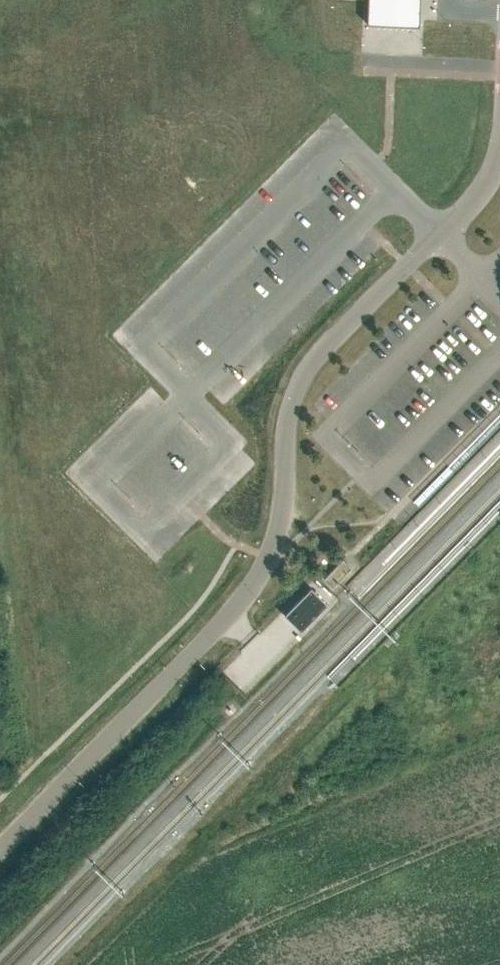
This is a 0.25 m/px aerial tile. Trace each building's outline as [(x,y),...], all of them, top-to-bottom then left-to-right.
[(417,26),(419,26),(421,0),(368,0),(367,13),(370,13),(370,10),(418,12),(417,24),(417,26)] [(343,559),(325,578),(332,585),(350,566),(343,559)] [(311,587),(284,614),(298,628),(301,631),(313,619),(328,604),(328,603),(311,587)]
